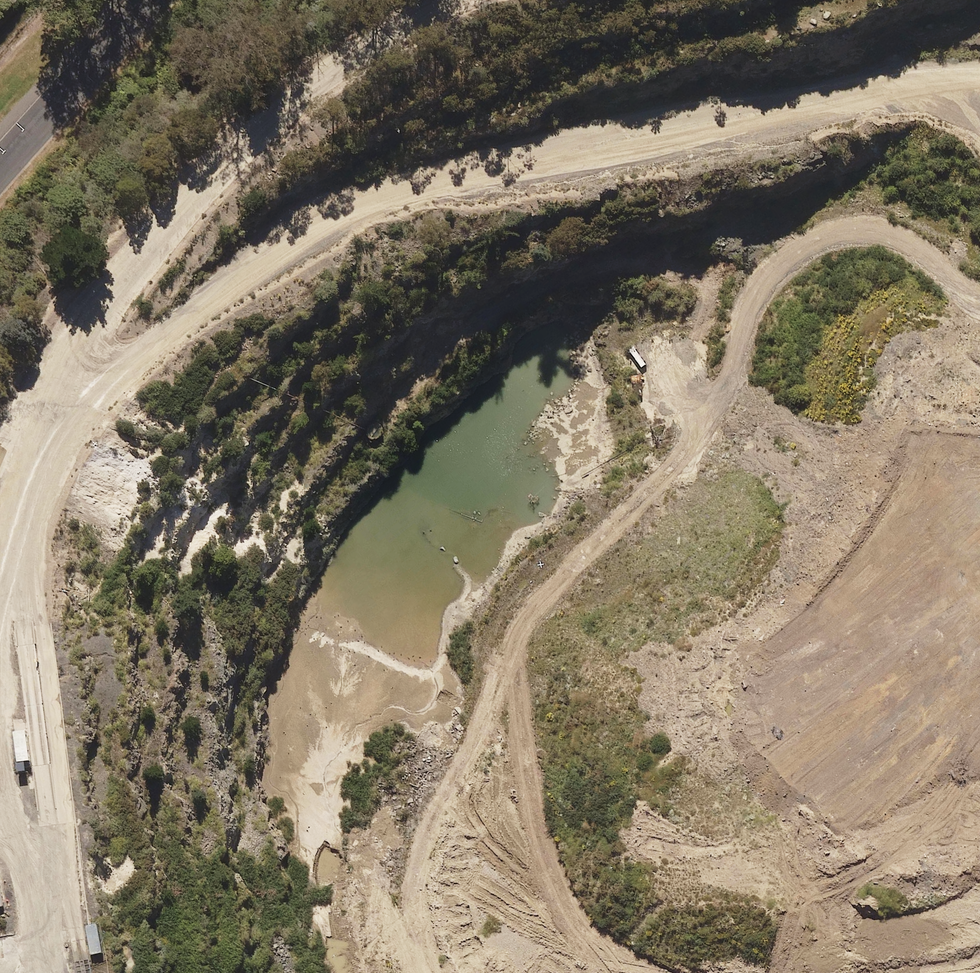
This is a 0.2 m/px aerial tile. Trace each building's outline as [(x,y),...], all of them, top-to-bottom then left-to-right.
[(378,438),(381,435),(383,432),(382,428),(379,424),(376,423),(371,423),(368,426),(366,430),(367,435),(370,438),(374,439),(378,438)] [(17,771),(25,770),(23,762),(29,761),(25,730),(12,731),(17,771)]
